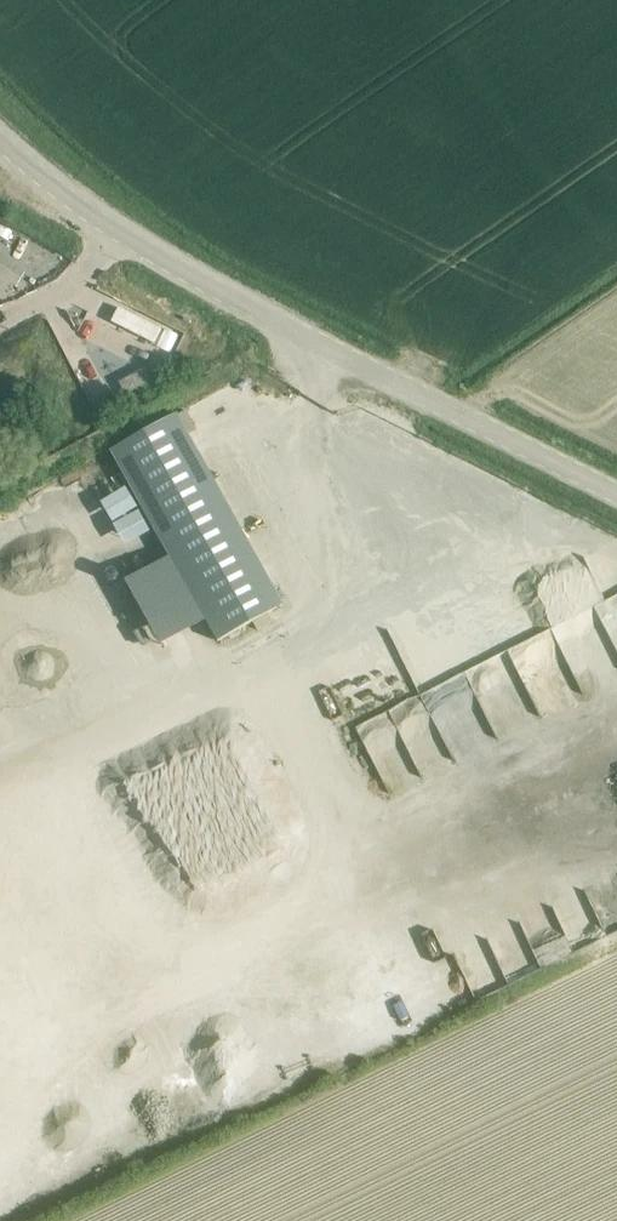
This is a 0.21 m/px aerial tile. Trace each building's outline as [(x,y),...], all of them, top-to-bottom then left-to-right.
[(120,302),(112,318),(154,341),(163,325),(120,302)] [(112,385),(80,320),(59,330),(91,396),(112,385)] [(146,370),(120,383),(126,396),(152,383),(146,370)] [(176,415),(113,451),(219,641),(282,605),(188,437),(196,432),(184,411),(176,415)] [(397,446),(416,457),(422,446),(403,435),(397,446)] [(113,473),(85,484),(94,507),(122,496),(113,473)] [(123,575),(156,556),(146,539),(113,558),(123,575)] [(117,624),(174,602),(159,561),(121,576),(125,586),(106,594),(117,624)] [(0,591),(0,608),(22,597),(16,583),(0,591)] [(616,600),(616,587),(605,595),(611,604),(616,600)] [(381,630),(329,650),(346,692),(398,673),(381,630)] [(40,634),(26,638),(32,665),(47,662),(40,634)] [(506,650),(462,665),(486,734),(529,719),(506,650)]
